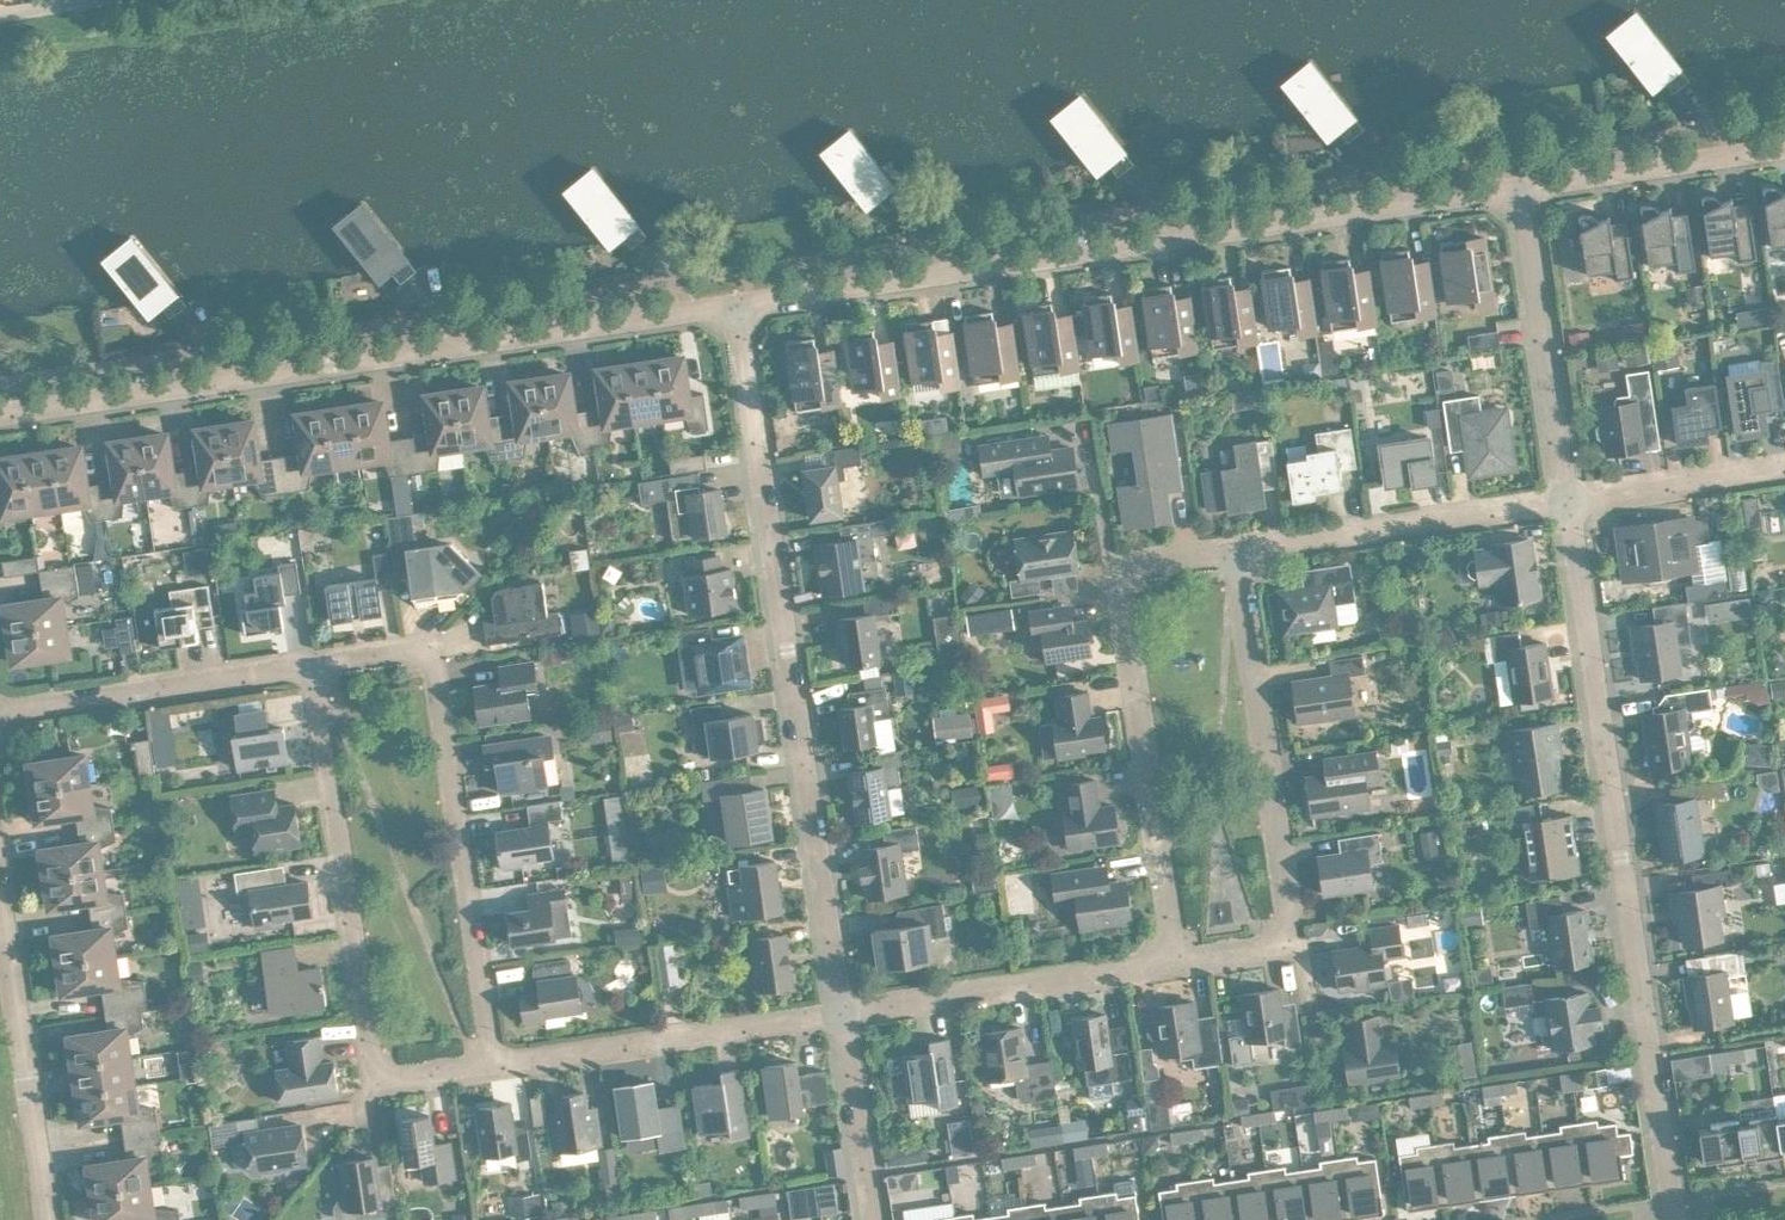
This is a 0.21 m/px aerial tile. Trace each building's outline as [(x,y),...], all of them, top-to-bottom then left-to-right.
[(1616,39),(1641,71),(1648,79),(1659,71),(1674,89),(1690,77),(1637,10),(1623,21),(1629,29),(1616,39)] [(1291,88),(1318,122),(1323,128),(1334,120),(1349,138),(1365,126),(1311,59),(1297,70),(1304,77),(1291,88)] [(1060,122),(1092,161),(1093,162),(1103,154),(1118,173),(1134,160),(1081,93),(1067,104),(1073,112),(1060,122)] [(830,156),(863,197),(873,188),(888,207),(904,194),(851,127),(837,138),(843,146),(830,156)] [(606,235),(616,226),(631,245),(647,232),(594,165),(580,177),(586,184),(573,195),(606,235)] [(1784,241),(1784,189),(1783,190),(1782,188),(1781,187),(1779,185),(1777,184),(1775,183),(1771,182),(1769,182),(1768,183),(1765,183),(1763,184),(1763,185),(1766,201),(1759,202),(1759,201),(1757,201),(1760,220),(1761,219),(1761,218),(1768,217),(1772,243),(1784,241)] [(1696,211),(1698,229),(1700,229),(1700,228),(1707,227),(1711,253),(1742,248),(1743,258),(1758,256),(1750,199),(1734,201),(1733,194),(1721,199),(1720,197),(1719,196),(1718,194),(1716,193),(1713,192),(1711,192),(1709,192),(1706,192),(1703,193),(1702,194),(1704,210),(1698,211),(1697,210),(1696,211)] [(343,229),(376,269),(386,261),(401,279),(417,267),(364,200),(350,211),(356,219),(343,229)] [(1649,262),(1680,257),(1682,267),(1697,265),(1688,208),(1673,211),(1671,203),(1660,208),(1660,207),(1658,205),(1656,204),(1655,203),(1653,202),(1651,201),(1648,201),(1646,201),(1644,201),(1641,202),(1640,203),(1643,219),(1636,221),(1636,220),(1634,220),(1637,238),(1639,238),(1638,237),(1645,236),(1649,262)] [(1579,212),(1582,229),(1575,230),(1574,229),(1573,229),(1576,247),(1577,247),(1577,246),(1584,245),(1588,271),(1616,267),(1617,277),(1635,274),(1627,217),(1611,220),(1610,212),(1599,217),(1597,215),(1596,213),(1594,212),(1592,211),(1589,210),(1587,210),(1586,210),(1583,210),(1581,211),(1579,212)] [(113,263),(142,300),(145,304),(156,295),(171,314),(187,301),(133,234),(119,245),(126,253),(113,263)] [(1476,293),(1478,305),(1493,303),(1495,303),(1485,234),(1483,234),(1483,235),(1469,237),(1469,236),(1441,240),(1449,297),(1476,293)] [(1428,264),(1413,267),(1410,245),(1381,249),(1392,318),(1435,312),(1428,264)] [(1369,273),(1353,276),(1350,254),(1322,258),(1332,327),(1376,321),(1369,273)] [(1294,284),(1291,263),(1262,267),(1265,286),(1269,310),(1271,323),(1298,319),(1300,332),(1315,330),(1316,330),(1309,282),(1294,284)] [(1234,293),(1231,271),(1203,276),(1206,295),(1208,310),(1213,345),(1257,338),(1250,291),(1234,293)] [(1175,302),(1172,280),(1143,285),(1154,354),(1198,347),(1190,300),(1175,302)] [(1705,281),(1686,283),(1688,300),(1707,297),(1705,281)] [(1265,286),(1254,287),(1257,311),(1269,310),(1265,286)] [(1119,346),(1121,358),(1137,356),(1138,356),(1131,309),(1115,311),(1112,289),(1084,293),(1092,350),(1119,346)] [(1206,295),(1193,297),(1196,312),(1208,310),(1206,295)] [(1056,320),(1053,298),(1024,302),(1035,372),(1079,365),(1072,317),(1056,320)] [(1771,303),(1754,306),(1756,322),(1773,319),(1771,303)] [(1012,326),(997,329),(993,307),(965,311),(975,380),(1019,374),(1012,326)] [(934,316),(905,320),(916,389),(958,383),(960,383),(953,335),(937,338),(934,316)] [(893,344),(878,346),(874,325),(846,329),(854,385),(881,381),(883,394),(899,392),(900,392),(893,344)] [(1468,332),(1470,347),(1501,342),(1499,328),(1468,332)] [(787,338),(797,407),(841,400),(834,353),(818,355),(815,334),(787,338)] [(1729,335),(1715,336),(1716,349),(1730,348),(1729,335)] [(1676,340),(1654,343),(1657,366),(1680,363),(1676,340)] [(1650,342),(1622,345),(1624,362),(1652,359),(1650,342)] [(1618,350),(1597,353),(1599,367),(1620,365),(1618,350)] [(684,353),(655,357),(663,412),(684,409),(692,427),(709,425),(704,389),(690,391),(684,353)] [(1739,431),(1766,427),(1763,403),(1767,402),(1768,408),(1784,405),(1784,401),(1778,355),(1761,358),(1762,368),(1730,373),(1739,431)] [(655,357),(626,362),(635,417),(663,412),(655,357)] [(603,404),(589,406),(595,442),(612,439),(614,420),(635,417),(626,362),(597,366),(603,404)] [(1453,365),(1437,368),(1440,388),(1456,386),(1453,365)] [(1645,421),(1657,419),(1649,367),(1626,370),(1630,391),(1618,393),(1615,397),(1615,402),(1601,404),(1604,420),(1600,420),(1597,425),(1598,434),(1603,438),(1606,437),(1609,451),(1644,446),(1641,425),(1645,421)] [(570,370),(540,374),(549,429),(571,426),(582,451),(596,449),(595,442),(589,406),(576,408),(570,370)] [(517,417),(503,419),(509,455),(522,453),(525,452),(527,433),(549,429),(540,374),(511,379),(517,417)] [(1160,380),(1144,382),(1146,395),(1161,393),(1160,380)] [(1673,403),(1679,440),(1708,436),(1706,424),(1720,421),(1714,380),(1687,385),(1690,400),(1673,403)] [(484,383),(454,387),(463,442),(483,439),(492,457),(509,455),(503,419),(490,421),(484,383)] [(1254,385),(1232,388),(1234,405),(1257,402),(1254,385)] [(431,430),(403,434),(408,470),(439,465),(442,445),(463,442),(454,387),(425,392),(431,430)] [(1450,441),(1462,439),(1467,442),(1471,471),(1477,470),(1481,472),(1487,471),(1489,469),(1496,468),(1500,469),(1506,468),(1509,466),(1515,465),(1509,423),(1512,420),(1510,409),(1506,406),(1482,409),(1479,392),(1444,397),(1450,441)] [(383,398),(354,402),(362,457),(383,454),(391,472),(408,470),(403,434),(389,436),(383,398)] [(354,402),(325,407),(333,462),(362,457),(354,402)] [(1438,405),(1427,406),(1429,424),(1441,423),(1438,405)] [(302,449),(288,451),(294,487),(310,484),(313,465),(333,462),(325,407),(296,411),(302,449)] [(1120,484),(1126,523),(1170,516),(1166,487),(1182,484),(1171,411),(1111,420),(1114,446),(1137,442),(1143,481),(1120,484)] [(254,417),(225,421),(233,477),(254,473),(262,492),(279,489),(274,453),(260,455),(254,417)] [(201,464),(188,466),(193,502),(209,499),(212,480),(233,477),(225,421),(196,426),(201,464)] [(1341,467),(1357,464),(1351,424),(1316,429),(1318,447),(1307,448),(1308,454),(1288,457),(1294,498),(1316,495),(1315,489),(1343,485),(1341,467)] [(168,430),(139,434),(147,489),(168,486),(176,504),(193,502),(188,466),(174,468),(168,430)] [(1017,467),(1020,490),(1079,482),(1073,444),(1050,447),(1046,442),(1043,443),(1042,431),(981,441),(985,471),(1017,467)] [(960,432),(938,435),(941,453),(962,450),(960,432)] [(860,433),(850,434),(851,441),(861,440),(860,433)] [(115,477),(102,479),(107,515),(124,512),(126,493),(147,489),(139,434),(109,439),(115,477)] [(1381,441),(1387,481),(1434,474),(1428,434),(1381,441)] [(1265,478),(1278,476),(1272,436),(1235,441),(1238,464),(1204,469),(1209,506),(1229,503),(1230,508),(1265,502),(1262,483),(1265,478)] [(806,467),(813,514),(842,510),(837,477),(846,475),(844,463),(863,460),(860,442),(827,447),(829,463),(806,467)] [(924,442),(909,443),(910,458),(925,456),(924,442)] [(53,447),(61,502),(82,499),(90,517),(97,516),(106,515),(107,515),(102,479),(88,481),(82,443),(53,447)] [(33,506),(61,502),(53,447),(24,451),(33,506)] [(669,455),(672,470),(707,465),(705,449),(669,455)] [(33,506),(24,451),(0,455),(0,489),(3,511),(33,506)] [(288,451),(274,453),(279,489),(294,487),(288,451)] [(522,453),(509,455),(510,466),(520,464),(522,453)] [(700,488),(695,484),(693,470),(639,478),(642,499),(668,495),(674,536),(696,533),(696,532),(726,528),(719,485),(700,488)] [(1757,493),(1743,495),(1744,503),(1758,501),(1757,493)] [(366,498),(340,501),(341,513),(368,510),(366,498)] [(464,584),(464,585),(480,568),(451,540),(416,545),(411,510),(388,513),(396,566),(410,563),(416,605),(439,601),(439,600),(451,598),(464,584)] [(1648,520),(1618,524),(1625,577),(1655,573),(1670,571),(1690,568),(1692,581),(1723,577),(1726,576),(1720,537),(1708,539),(1705,517),(1693,519),(1693,514),(1663,518),(1662,518),(1660,522),(1652,523),(1648,520)] [(106,515),(97,516),(100,534),(109,533),(106,515)] [(821,568),(824,590),(865,584),(861,558),(877,555),(874,532),(892,529),(890,515),(840,522),(842,537),(817,540),(819,559),(821,559),(822,568),(821,568)] [(1022,575),(1010,577),(1013,593),(1041,589),(1039,574),(1051,572),(1051,571),(1079,567),(1073,527),(1016,536),(1022,575)] [(1470,570),(1474,573),(1480,573),(1481,580),(1499,577),(1502,600),(1538,595),(1530,535),(1494,541),(1494,545),(1476,548),(1477,555),(1472,556),(1469,560),(1470,570)] [(1423,542),(1407,544),(1409,559),(1424,557),(1423,542)] [(208,545),(194,547),(197,570),(211,568),(208,545)] [(388,549),(374,551),(376,563),(390,561),(388,549)] [(6,600),(10,629),(65,621),(62,600),(80,592),(78,576),(78,575),(76,563),(75,560),(40,566),(38,551),(3,557),(5,572),(40,567),(44,594),(6,600)] [(736,603),(737,603),(731,564),(730,564),(730,565),(722,566),(720,552),(688,557),(690,571),(684,572),(690,610),(691,610),(736,603)] [(1392,552),(1386,558),(1387,566),(1393,570),(1401,568),(1404,560),(1400,554),(1392,552)] [(286,599),(285,591),(301,588),(297,557),(279,560),(280,567),(255,571),(257,586),(246,587),(248,603),(242,604),(246,630),(270,626),(270,622),(276,621),(277,625),(285,624),(281,600),(286,599)] [(92,560),(76,563),(78,575),(78,576),(94,574),(92,560)] [(1280,588),(1286,628),(1356,618),(1359,614),(1350,560),(1314,565),(1317,583),(1280,588)] [(383,609),(379,586),(377,574),(327,581),(333,617),(383,609)] [(973,577),(961,592),(973,602),(985,586),(973,577)] [(1692,581),(1684,582),(1686,598),(1725,593),(1723,577),(1692,581)] [(493,597),(496,617),(484,619),(487,640),(563,629),(560,608),(548,610),(543,578),(501,584),(497,586),(494,589),(493,593),(493,597)] [(197,618),(200,614),(213,612),(209,581),(170,587),(172,602),(136,607),(141,636),(160,633),(161,643),(200,637),(197,618)] [(1772,585),(1757,587),(1759,603),(1767,602),(1773,593),(1772,585)] [(842,615),(846,643),(849,660),(848,660),(848,661),(880,657),(879,649),(886,648),(883,631),(877,632),(874,611),(899,607),(896,591),(863,596),(866,611),(841,614),(842,615)] [(1638,654),(1641,676),(1682,670),(1675,623),(1689,621),(1686,599),(1653,603),(1655,620),(1632,624),(1635,645),(1639,644),(1641,653),(1638,654)] [(1721,599),(1706,601),(1709,618),(1724,616),(1721,599)] [(1030,607),(1034,633),(1044,632),(1047,658),(1092,652),(1087,616),(1072,618),(1067,614),(1065,602),(1030,607)] [(597,605),(571,609),(575,635),(601,631),(597,605)] [(610,609),(600,610),(602,627),(619,625),(618,614),(610,609)] [(117,614),(122,649),(138,647),(132,611),(117,614)] [(65,621),(10,629),(15,659),(70,651),(65,621)] [(696,653),(701,686),(748,679),(742,634),(713,638),(711,624),(678,629),(682,655),(696,653)] [(1509,655),(1515,698),(1520,697),(1538,694),(1553,692),(1545,639),(1521,643),(1519,628),(1491,633),(1495,657),(1509,655)] [(626,634),(615,635),(616,653),(628,652),(626,634)] [(960,642),(939,645),(941,659),(962,656),(960,642)] [(570,645),(544,647),(545,657),(570,655),(570,645)] [(1365,669),(1363,652),(1330,657),(1332,673),(1293,679),(1299,718),(1305,717),(1307,719),(1317,717),(1319,715),(1354,710),(1349,672),(1365,669)] [(475,683),(481,719),(531,711),(527,689),(539,687),(534,657),(500,663),(503,679),(475,683)] [(912,667),(903,668),(906,690),(915,689),(912,667)] [(1771,678),(1773,695),(1784,693),(1784,676),(1771,678)] [(1726,682),(1711,684),(1712,695),(1727,693),(1726,682)] [(849,688),(850,699),(847,703),(841,704),(847,742),(876,737),(873,716),(891,714),(886,683),(849,688)] [(1691,753),(1687,727),(1692,726),(1693,721),(1691,711),(1714,707),(1712,695),(1711,684),(1666,691),(1668,708),(1645,711),(1653,766),(1671,763),(1674,759),(1675,755),(1691,753)] [(1090,712),(1089,705),(1090,705),(1088,688),(1057,693),(1061,719),(1055,719),(1055,716),(1053,716),(1059,754),(1085,750),(1084,747),(1106,743),(1101,713),(1092,714),(1091,712),(1090,712)] [(1009,690),(974,695),(977,711),(979,729),(995,726),(992,708),(1011,705),(1009,690)] [(1538,694),(1520,697),(1522,706),(1539,703),(1538,694)] [(758,746),(757,738),(762,737),(759,717),(754,718),(753,710),(723,714),(721,700),(691,705),(693,720),(698,720),(703,752),(712,751),(713,752),(758,746)] [(289,757),(284,724),(267,726),(266,721),(268,721),(266,705),(237,710),(240,730),(234,731),(239,764),(289,757)] [(171,709),(150,711),(153,732),(173,729),(171,709)] [(970,709),(952,711),(954,733),(972,731),(970,709)] [(610,718),(588,722),(590,739),(613,736),(610,718)] [(1556,751),(1555,743),(1560,742),(1557,719),(1508,727),(1511,749),(1517,748),(1520,766),(1518,767),(1518,768),(1520,768),(1523,790),(1561,784),(1556,753),(1558,752),(1558,751),(1556,751)] [(497,759),(501,788),(548,781),(544,752),(554,751),(551,732),(484,742),(487,761),(497,759)] [(156,770),(151,734),(135,737),(140,772),(156,770)] [(1451,736),(1437,739),(1439,752),(1450,750),(1453,750),(1451,736)] [(1406,737),(1391,738),(1392,750),(1407,748),(1406,737)] [(1744,740),(1744,761),(1771,762),(1772,741),(1744,740)] [(1332,753),(1332,755),(1334,767),(1331,767),(1328,771),(1307,774),(1315,824),(1316,824),(1314,812),(1369,804),(1366,780),(1380,778),(1375,747),(1332,753)] [(29,759),(34,788),(89,780),(84,750),(29,759)] [(1450,750),(1439,752),(1441,760),(1451,758),(1450,750)] [(898,761),(874,764),(850,768),(858,818),(891,813),(887,784),(901,782),(898,761)] [(764,786),(740,789),(738,775),(704,780),(706,795),(724,792),(731,837),(771,831),(764,786)] [(1098,804),(1096,795),(1099,795),(1096,776),(1066,780),(1070,808),(1064,809),(1069,845),(1120,838),(1114,802),(1098,804)] [(1682,798),(1672,799),(1658,801),(1666,856),(1701,850),(1699,831),(1700,828),(1698,814),(1696,812),(1693,796),(1724,792),(1722,777),(1679,783),(1682,798)] [(76,812),(79,825),(114,820),(112,804),(92,801),(89,780),(34,788),(38,817),(76,812)] [(1012,780),(988,784),(990,799),(1015,795),(1012,780)] [(980,781),(958,784),(961,803),(982,799),(980,781)] [(301,840),(295,799),(269,803),(267,787),(231,792),(237,828),(253,826),(256,847),(263,846),(263,848),(282,845),(282,843),(301,840)] [(497,827),(502,861),(504,860),(505,865),(523,863),(523,857),(554,853),(548,817),(563,814),(561,796),(527,802),(531,823),(497,827)] [(1533,875),(1579,868),(1571,811),(1543,815),(1541,799),(1510,804),(1513,821),(1524,819),(1531,863),(1533,875)] [(42,845),(47,874),(102,866),(98,845),(117,837),(114,820),(79,825),(81,839),(42,845)] [(862,844),(867,875),(869,894),(871,894),(907,888),(901,848),(920,845),(916,821),(883,826),(886,841),(864,845),(863,844),(862,844)] [(1435,826),(1420,829),(1423,843),(1437,840),(1435,826)] [(1370,865),(1374,860),(1383,858),(1379,829),(1345,834),(1347,846),(1344,850),(1319,854),(1325,890),(1372,883),(1370,865)] [(630,836),(612,839),(615,860),(633,857),(630,836)] [(775,857),(727,864),(734,914),(782,906),(782,904),(785,901),(784,890),(780,889),(775,857)] [(1769,858),(1757,860),(1758,873),(1771,872),(1769,858)] [(575,859),(560,861),(562,870),(577,867),(575,859)] [(307,878),(287,881),(280,876),(278,862),(235,869),(238,890),(251,888),(257,925),(283,921),(282,915),(312,911),(307,878)] [(663,863),(640,865),(642,889),(665,887),(663,863)] [(1118,919),(1132,917),(1126,878),(1105,881),(1100,878),(1098,865),(1053,872),(1057,897),(1069,895),(1071,908),(1075,911),(1079,911),(1081,924),(1101,921),(1102,926),(1106,930),(1115,928),(1118,924),(1118,919)] [(89,898),(91,911),(127,906),(124,890),(105,887),(102,866),(47,874),(51,903),(89,898)] [(1681,916),(1685,940),(1722,935),(1717,901),(1723,900),(1720,883),(1733,881),(1730,866),(1693,872),(1695,886),(1671,889),(1674,907),(1680,906),(1681,915),(1679,915),(1680,917),(1681,916)] [(994,867),(972,870),(975,887),(996,885),(994,867)] [(194,872),(175,875),(179,900),(198,897),(194,872)] [(509,908),(514,939),(555,933),(551,903),(567,900),(565,886),(536,890),(539,904),(509,908)] [(1589,925),(1588,926),(1585,906),(1563,909),(1560,893),(1526,898),(1530,926),(1551,923),(1557,963),(1593,958),(1590,938),(1591,938),(1591,937),(1589,937),(1588,927),(1590,927),(1589,925)] [(926,919),(874,927),(880,965),(934,957),(930,934),(947,931),(942,900),(924,903),(926,919)] [(1482,903),(1463,906),(1465,921),(1484,918),(1482,903)] [(55,931),(59,960),(114,952),(111,931),(129,923),(127,906),(91,911),(93,925),(55,931)] [(1426,909),(1407,912),(1409,923),(1428,920),(1426,909)] [(1388,954),(1404,952),(1399,922),(1370,926),(1372,943),(1334,949),(1339,986),(1354,984),(1357,988),(1369,986),(1371,982),(1387,979),(1384,960),(1388,954)] [(643,923),(615,925),(616,940),(644,938),(643,923)] [(203,927),(187,929),(189,949),(206,947),(203,927)] [(750,935),(758,988),(759,988),(759,987),(793,982),(793,983),(794,983),(786,930),(785,930),(751,935),(750,935)] [(646,943),(630,945),(632,953),(641,960),(649,958),(646,943)] [(324,978),(322,979),(320,964),(298,967),(294,944),(263,949),(272,1007),(325,1000),(323,985),(325,985),(324,978)] [(1707,970),(1684,974),(1687,995),(1692,995),(1693,1002),(1691,1002),(1694,1024),(1734,1018),(1727,971),(1746,968),(1744,959),(1743,950),(1742,947),(1705,953),(1707,970)] [(1752,949),(1743,950),(1744,959),(1754,957),(1752,949)] [(102,984),(106,1011),(142,1006),(142,1007),(149,1006),(145,977),(118,974),(114,952),(59,960),(64,990),(102,984)] [(522,991),(525,1015),(527,1014),(528,1019),(546,1016),(545,1012),(582,1006),(581,999),(582,995),(582,990),(582,986),(580,982),(578,978),(576,971),(572,972),(569,955),(536,960),(540,988),(522,991)] [(203,956),(187,958),(190,979),(205,977),(203,956)] [(1593,1023),(1602,1022),(1599,1003),(1590,1004),(1588,989),(1545,995),(1545,996),(1538,997),(1536,979),(1502,984),(1505,1003),(1531,999),(1533,1013),(1547,1010),(1553,1045),(1595,1039),(1593,1023)] [(1297,1007),(1283,1009),(1279,985),(1242,991),(1249,1031),(1230,1034),(1234,1062),(1254,1059),(1251,1038),(1285,1033),(1286,1042),(1290,1044),(1302,1043),(1297,1007)] [(1154,1035),(1159,1034),(1161,1051),(1178,1049),(1178,1053),(1183,1056),(1193,1055),(1194,1064),(1224,1060),(1218,1019),(1200,1022),(1196,1019),(1193,998),(1154,1004),(1156,1018),(1151,1019),(1148,1023),(1150,1032),(1154,1035)] [(70,1031),(74,1060),(129,1052),(126,1031),(144,1023),(142,1007),(142,1006),(106,1011),(108,1025),(70,1031)] [(1080,1063),(1086,1063),(1089,1081),(1133,1074),(1129,1046),(1112,1049),(1106,1011),(1073,1016),(1080,1063)] [(1391,1039),(1382,1040),(1378,1014),(1349,1019),(1351,1033),(1353,1033),(1355,1044),(1348,1045),(1353,1079),(1396,1072),(1391,1039)] [(1026,1063),(1020,1024),(981,1030),(988,1077),(1017,1073),(1019,1092),(1026,1097),(1057,1092),(1052,1058),(1033,1061),(1033,1062),(1026,1063)] [(277,1066),(282,1098),(338,1089),(334,1057),(323,1059),(319,1032),(287,1037),(291,1063),(277,1066)] [(938,1094),(940,1104),(958,1102),(948,1035),(930,1037),(931,1047),(903,1052),(909,1099),(938,1094)] [(1472,1038),(1446,1042),(1451,1075),(1477,1071),(1472,1038)] [(1152,1044),(1140,1045),(1144,1077),(1160,1075),(1159,1063),(1154,1060),(1152,1044)] [(1745,1045),(1728,1048),(1730,1060),(1747,1057),(1745,1045)] [(1580,1046),(1568,1048),(1569,1059),(1582,1057),(1580,1046)] [(1730,1060),(1728,1048),(1711,1050),(1713,1062),(1730,1060)] [(74,1060),(79,1089),(134,1080),(129,1052),(74,1060)] [(830,1098),(826,1067),(807,1070),(807,1072),(798,1074),(795,1058),(764,1063),(772,1113),(803,1108),(802,1102),(830,1098)] [(694,1082),(701,1129),(730,1125),(731,1135),(750,1132),(739,1065),(721,1068),(722,1078),(694,1082)] [(1606,1065),(1585,1067),(1587,1084),(1608,1081),(1606,1065)] [(1583,1068),(1571,1069),(1574,1086),(1585,1084),(1583,1068)] [(1574,1086),(1571,1069),(1560,1071),(1563,1088),(1574,1086)] [(1536,1075),(1526,1076),(1527,1086),(1537,1085),(1536,1075)] [(656,1106),(652,1078),(617,1083),(624,1131),(658,1126),(661,1145),(683,1142),(677,1103),(656,1106)] [(1517,1078),(1500,1080),(1501,1091),(1518,1088),(1517,1078)] [(121,1113),(123,1126),(159,1121),(157,1105),(137,1103),(134,1080),(79,1089),(83,1119),(121,1113)] [(1501,1091),(1500,1080),(1483,1082),(1484,1093),(1501,1091)] [(1310,1081),(1298,1082),(1301,1103),(1313,1101),(1310,1081)] [(558,1092),(561,1109),(552,1110),(558,1147),(600,1141),(595,1104),(587,1105),(584,1088),(558,1092)] [(1443,1088),(1426,1091),(1428,1102),(1445,1099),(1443,1088)] [(1428,1102),(1426,1091),(1409,1093),(1411,1104),(1428,1102)] [(1143,1094),(1125,1097),(1129,1128),(1148,1125),(1144,1100),(1143,1094)] [(1248,1094),(1232,1096),(1234,1112),(1251,1109),(1248,1094)] [(1167,1096),(1144,1100),(1148,1125),(1171,1122),(1167,1096)] [(1379,1098),(1364,1100),(1365,1108),(1374,1114),(1381,1113),(1379,1098)] [(528,1125),(514,1127),(509,1099),(478,1104),(478,1105),(486,1152),(515,1148),(517,1157),(532,1154),(528,1125)] [(1348,1102),(1331,1105),(1333,1116),(1350,1113),(1348,1102)] [(1333,1116),(1331,1105),(1314,1107),(1316,1118),(1330,1116),(1333,1116)] [(1275,1106),(1258,1109),(1260,1120),(1277,1117),(1275,1106)] [(1260,1120),(1258,1109),(1241,1112),(1243,1122),(1260,1120)] [(1750,1119),(1740,1121),(1738,1121),(1742,1152),(1745,1152),(1755,1150),(1755,1156),(1784,1151),(1783,1146),(1781,1146),(1776,1115),(1779,1115),(1778,1110),(1749,1114),(1750,1119)] [(434,1140),(430,1112),(400,1116),(407,1160),(422,1158),(425,1178),(455,1174),(450,1138),(434,1140)] [(307,1159),(301,1121),(259,1127),(257,1113),(210,1120),(213,1142),(247,1137),(251,1167),(307,1159)] [(1779,1115),(1776,1115),(1781,1146),(1783,1146),(1784,1146),(1784,1114),(1779,1115)] [(948,1119),(953,1150),(975,1146),(970,1115),(948,1119)] [(1081,1116),(1062,1119),(1063,1127),(1065,1138),(1084,1135),(1081,1116)] [(1330,1116),(1316,1118),(1318,1132),(1333,1130),(1330,1116)] [(1597,1116),(1579,1119),(1588,1181),(1625,1175),(1621,1152),(1634,1150),(1631,1128),(1618,1130),(1616,1119),(1598,1122),(1597,1116)] [(1738,1121),(1740,1121),(1740,1116),(1711,1120),(1712,1125),(1699,1127),(1704,1158),(1716,1156),(1717,1161),(1745,1157),(1745,1152),(1742,1152),(1738,1121)] [(1561,1127),(1544,1130),(1552,1186),(1588,1181),(1579,1119),(1560,1122),(1561,1127)] [(123,1126),(126,1141),(161,1136),(159,1121),(123,1126)] [(1204,1124),(1187,1127),(1189,1137),(1206,1135),(1204,1124)] [(1063,1127),(1030,1132),(1032,1143),(1065,1138),(1063,1127)] [(1189,1137),(1187,1127),(1171,1129),(1172,1140),(1189,1137)] [(1526,1127),(1507,1129),(1516,1191),(1552,1186),(1544,1130),(1527,1132),(1526,1127)] [(1489,1138),(1472,1140),(1480,1197),(1516,1191),(1507,1129),(1488,1132),(1489,1138)] [(1159,1132),(1143,1133),(1144,1150),(1160,1148),(1159,1132)] [(89,1160),(94,1190),(149,1181),(146,1161),(164,1153),(161,1136),(126,1141),(128,1155),(89,1160)] [(1454,1137),(1435,1140),(1444,1202),(1480,1197),(1472,1140),(1455,1143),(1454,1137)] [(1108,1138),(1091,1141),(1092,1152),(1109,1149),(1108,1138)] [(1444,1202),(1435,1140),(1416,1143),(1417,1148),(1399,1151),(1407,1207),(1444,1202)] [(927,1141),(886,1147),(888,1161),(929,1155),(927,1141)] [(1092,1152),(1091,1141),(1074,1144),(1075,1154),(1092,1152)] [(614,1142),(598,1145),(603,1179),(619,1177),(614,1142)] [(834,1156),(827,1157),(829,1170),(846,1168),(842,1144),(832,1146),(834,1156)] [(1036,1149),(1019,1152),(1021,1162),(1037,1160),(1036,1149)] [(1021,1162),(1019,1152),(1002,1154),(1004,1165),(1021,1162)] [(1357,1152),(1338,1154),(1348,1216),(1384,1211),(1376,1155),(1358,1157),(1357,1152)] [(378,1181),(375,1162),(374,1153),(343,1158),(347,1187),(339,1198),(336,1203),(336,1207),(338,1211),(342,1214),(346,1215),(366,1212),(365,1203),(381,1201),(382,1210),(397,1207),(393,1179),(378,1181)] [(1090,1154),(1075,1156),(1077,1170),(1092,1167),(1090,1154)] [(1303,1166),(1312,1219),(1322,1219),(1339,1217),(1348,1216),(1338,1154),(1320,1157),(1320,1163),(1303,1166)] [(958,1161),(947,1162),(949,1179),(960,1177),(958,1161)] [(1267,1165),(1275,1219),(1312,1219),(1303,1166),(1286,1168),(1285,1162),(1267,1165)] [(1231,1176),(1238,1219),(1275,1219),(1267,1165),(1248,1168),(1249,1174),(1231,1176)] [(897,1170),(887,1171),(889,1188),(900,1187),(897,1170)] [(1195,1176),(1201,1219),(1238,1219),(1231,1176),(1214,1179),(1213,1173),(1195,1176)] [(1195,1176),(1176,1179),(1177,1185),(1159,1187),(1164,1219),(1201,1219),(1195,1176)] [(710,1177),(697,1179),(699,1192),(712,1190),(710,1177)] [(834,1179),(817,1182),(819,1193),(836,1191),(834,1179)] [(137,1219),(181,1219),(179,1207),(152,1204),(149,1181),(94,1190),(98,1219),(136,1213),(137,1219)] [(819,1193),(817,1182),(800,1184),(801,1196),(819,1193)] [(775,1188),(757,1191),(759,1202),(777,1200),(775,1188)] [(1098,1190),(1103,1219),(1140,1219),(1136,1191),(1118,1193),(1117,1188),(1098,1190)] [(1063,1201),(1066,1219),(1103,1219),(1098,1190),(1079,1193),(1080,1199),(1063,1201)] [(759,1202),(757,1191),(740,1193),(742,1205),(759,1202)] [(574,1194),(552,1197),(554,1212),(576,1209),(574,1194)] [(537,1195),(514,1199),(516,1214),(539,1210),(537,1195)] [(727,1195),(715,1197),(717,1209),(729,1207),(727,1195)] [(715,1197),(698,1199),(700,1211),(717,1209),(715,1197)] [(1026,1201),(1029,1219),(1066,1219),(1063,1201),(1046,1204),(1045,1198),(1026,1201)] [(700,1211),(698,1199),(680,1202),(682,1214),(700,1211)] [(991,1212),(992,1219),(1029,1219),(1026,1201),(1008,1204),(1008,1209),(991,1212)] [(638,1208),(640,1219),(658,1217),(656,1206),(638,1208)] [(609,1213),(610,1219),(640,1219),(638,1208),(609,1213)] [(452,1211),(453,1219),(468,1219),(467,1209),(452,1211)] [(955,1212),(956,1219),(992,1219),(991,1212),(974,1214),(973,1209),(955,1212)] [(539,1216),(539,1219),(579,1219),(579,1217),(578,1210),(539,1216)] [(955,1212),(936,1214),(937,1219),(956,1219),(955,1212)]
